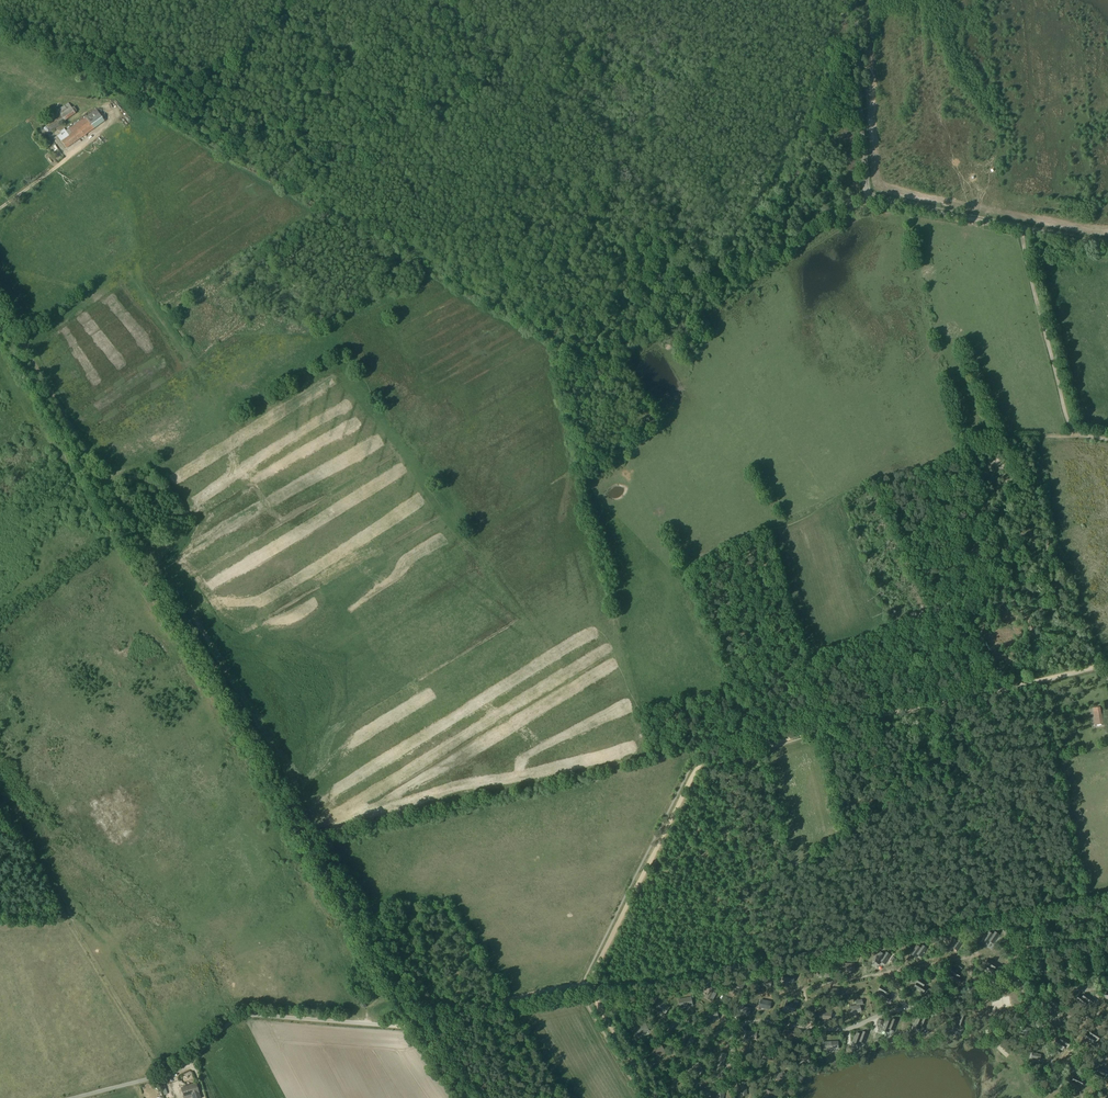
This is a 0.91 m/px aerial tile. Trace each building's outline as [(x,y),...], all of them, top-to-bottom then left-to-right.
[(64,121),(75,114),(68,103),(57,110),(58,112),(52,116),(54,118),(49,120),(51,122),(46,126),(49,132),(59,126),(58,124),(64,120),(64,121)] [(57,136),(66,149),(105,122),(96,110),(65,131),(64,129),(59,132),(60,134),(57,136)] [(969,454),(972,461),(977,459),(974,452),(969,454)] [(1010,598),(1003,604),(1007,609),(1014,602),(1010,598)] [(1093,712),(1094,717),(1095,725),(1102,724),(1100,711),(1093,712)] [(990,941),(991,941),(989,940),(993,934),(992,933),(988,931),(982,939),(986,942),(988,943),(990,941)] [(991,941),(990,941),(994,943),(1000,935),(994,931),(992,933),(993,934),(989,940),(991,941)] [(946,946),(949,948),(952,950),(954,947),(954,948),(954,947),(953,946),(957,941),(956,940),(955,941),(951,938),(946,946)] [(954,947),(954,948),(958,950),(963,942),(957,938),(956,940),(957,941),(953,946),(954,947)] [(918,954),(922,957),(928,948),(921,944),(920,947),(921,948),(917,953),(918,954)] [(921,948),(920,947),(919,947),(916,945),(910,953),(913,955),(916,957),(918,954),(917,953),(921,948)] [(879,951),(874,959),(877,962),(880,964),(882,961),(880,960),(884,954),(883,954),(879,951)] [(882,961),(885,963),(891,955),(885,951),(883,954),(884,954),(880,960),(882,961)] [(994,969),(994,968),(997,964),(989,959),(985,965),(987,967),(988,965),(994,969)] [(997,970),(994,968),(994,969),(988,965),(987,967),(985,970),(993,976),(996,972),(997,970)] [(958,978),(959,976),(961,972),(953,967),(949,972),(952,974),(951,975),(951,976),(952,974),(958,978)] [(784,973),(783,980),(783,979),(787,979),(787,981),(793,982),(795,975),(784,973)] [(951,975),(950,975),(948,979),(958,984),(962,978),(959,976),(958,978),(952,974),(951,976),(951,975)] [(923,985),(926,981),(917,976),(913,982),(916,984),(917,983),(922,986),(923,985)] [(771,987),(772,979),(769,978),(769,980),(763,980),(762,985),(766,985),(766,986),(771,987)] [(737,990),(742,991),(744,984),(741,983),(741,985),(735,983),(734,988),(737,989),(737,990)] [(914,988),(922,993),(926,987),(923,985),(922,986),(917,983),(916,984),(914,988)] [(706,998),(705,997),(712,1001),(716,993),(715,993),(717,989),(710,985),(709,987),(710,988),(708,993),(708,994),(706,998)] [(888,994),(890,990),(882,985),(878,991),(880,993),(881,991),(887,995),(888,994)] [(881,991),(880,993),(881,993),(878,997),(886,1002),(889,998),(890,996),(888,994),(887,995),(881,991)] [(1086,1003),(1086,1002),(1089,1004),(1093,998),(1086,993),(1083,996),(1082,997),(1087,1001),(1086,1003)] [(1076,1000),(1084,1006),(1086,1003),(1087,1001),(1082,997),(1083,996),(1080,994),(1076,1000)] [(680,1009),(683,1008),(683,1006),(688,1005),(688,1006),(693,1005),(691,995),(691,997),(678,999),(680,1009)] [(1048,1001),(1048,1000),(1047,1001),(1052,1005),(1051,1007),(1054,1009),(1059,1003),(1051,997),(1048,1001)] [(1048,1000),(1045,998),(1041,1004),(1049,1010),(1051,1007),(1052,1005),(1047,1001),(1048,1000)] [(670,1006),(669,1007),(659,1000),(653,1008),(656,1009),(657,1008),(661,1010),(662,1011),(661,1011),(665,1014),(664,1015),(665,1015),(671,1006),(670,1006)] [(763,1006),(763,1007),(770,1009),(771,1002),(761,1000),(759,1007),(760,1007),(760,1005),(763,1006)] [(855,1013),(859,1012),(861,1011),(860,1005),(863,1004),(862,1000),(856,1001),(857,1005),(849,1007),(851,1014),(851,1012),(854,1011),(855,1013)] [(786,1002),(785,1003),(784,1009),(785,1007),(788,1008),(788,1010),(794,1012),(796,1005),(786,1002)] [(740,1005),(738,1012),(739,1012),(739,1011),(743,1012),(742,1013),(749,1015),(750,1008),(740,1005)] [(706,1022),(706,1021),(709,1020),(708,1018),(714,1017),(714,1018),(718,1018),(717,1008),(717,1009),(704,1011),(705,1022),(706,1022)] [(821,1011),(820,1018),(820,1017),(824,1017),(824,1019),(830,1020),(832,1013),(821,1011)] [(967,1016),(960,1014),(959,1016),(961,1017),(958,1023),(960,1024),(964,1026),(967,1016)] [(922,1025),(926,1027),(930,1018),(923,1015),(921,1018),(923,1018),(920,1024),(922,1025)] [(961,1017),(959,1016),(959,1017),(955,1015),(951,1025),(958,1027),(959,1024),(960,1024),(958,1023),(961,1017)] [(921,1025),(922,1025),(920,1024),(923,1018),(921,1018),(917,1016),(913,1025),(920,1028),(921,1025)] [(895,1030),(898,1021),(891,1018),(890,1021),(891,1021),(889,1027),(891,1028),(895,1030)] [(890,1028),(891,1028),(889,1027),(891,1021),(890,1021),(886,1019),(882,1028),(889,1031),(890,1028)] [(649,1031),(645,1021),(646,1023),(634,1028),(638,1038),(638,1037),(640,1035),(639,1033),(643,1032),(644,1031),(645,1032),(649,1030),(649,1031)] [(1090,1034),(1090,1033),(1089,1035),(1095,1038),(1094,1039),(1097,1041),(1101,1035),(1092,1030),(1090,1034)] [(757,1032),(746,1031),(745,1038),(746,1036),(749,1037),(749,1038),(756,1039),(757,1032)] [(861,1041),(865,1042),(869,1033),(862,1031),(861,1033),(862,1034),(859,1040),(861,1041)] [(687,1032),(683,1039),(682,1041),(687,1043),(688,1042),(689,1038),(690,1039),(692,1034),(687,1032)] [(860,1034),(856,1032),(853,1041),(860,1044),(861,1041),(859,1040),(862,1034),(861,1033),(860,1034)] [(1090,1033),(1087,1032),(1083,1038),(1091,1043),(1094,1039),(1095,1038),(1089,1035),(1090,1033)] [(1060,1040),(1059,1041),(1065,1045),(1064,1046),(1067,1048),(1071,1041),(1063,1036),(1060,1040)] [(1058,1038),(1054,1045),(1062,1050),(1064,1046),(1065,1045),(1059,1041),(1060,1040),(1058,1038)] [(656,1061),(656,1060),(658,1058),(657,1056),(660,1054),(661,1054),(662,1054),(666,1052),(666,1053),(666,1052),(661,1044),(660,1044),(661,1045),(650,1052),(656,1061)] [(809,1058),(808,1051),(797,1054),(799,1060),(799,1059),(802,1058),(803,1059),(809,1058)] [(700,1069),(701,1069),(703,1064),(697,1062),(694,1071),(699,1073),(700,1069)] [(1097,1071),(1097,1072),(1103,1075),(1102,1076),(1105,1078),(1107,1075),(1106,1075),(1107,1071),(1099,1067),(1098,1071),(1097,1071)] [(1097,1072),(1097,1071),(1095,1070),(1091,1076),(1100,1080),(1102,1076),(1103,1075),(1097,1072)] [(1077,1085),(1080,1086),(1084,1080),(1074,1075),(1072,1079),(1072,1081),(1078,1083),(1077,1085)] [(1072,1081),(1072,1079),(1069,1078),(1066,1085),(1075,1089),(1077,1085),(1078,1083),(1072,1081)] [(180,1087),(184,1097),(185,1097),(191,1096),(192,1097),(201,1097),(196,1083),(180,1087)] [(773,1093),(767,1090),(763,1097),(771,1097),(773,1093)]
